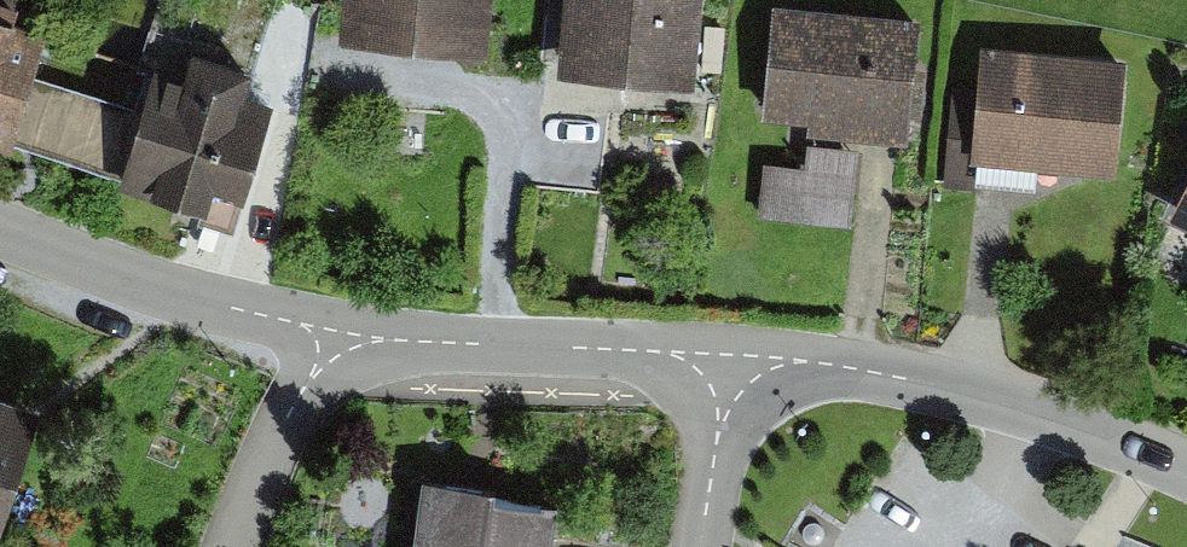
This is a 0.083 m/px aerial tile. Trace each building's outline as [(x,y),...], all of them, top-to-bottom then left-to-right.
[(340,33),(486,48),(491,0),(344,0),(340,33)] [(559,64),(694,74),(699,0),(564,0),(559,64)] [(778,0),(773,0),(763,109),(808,113),(807,123),(907,133),(919,13),(778,0)] [(0,28),(0,149),(100,180),(97,188),(217,226),(258,99),(227,89),(235,67),(170,46),(160,78),(130,68),(119,103),(13,70),(24,36),(0,28)] [(1126,53),(980,42),(971,153),(1117,165),(1126,53)] [(805,162),(764,158),(759,214),(851,222),(858,145),(807,141),(805,162)] [(1166,216),(1186,225),(1186,171),(1166,216)] [(0,384),(0,518),(40,397),(0,384)] [(407,481),(400,546),(538,546),(542,506),(471,499),(472,488),(407,481)]
